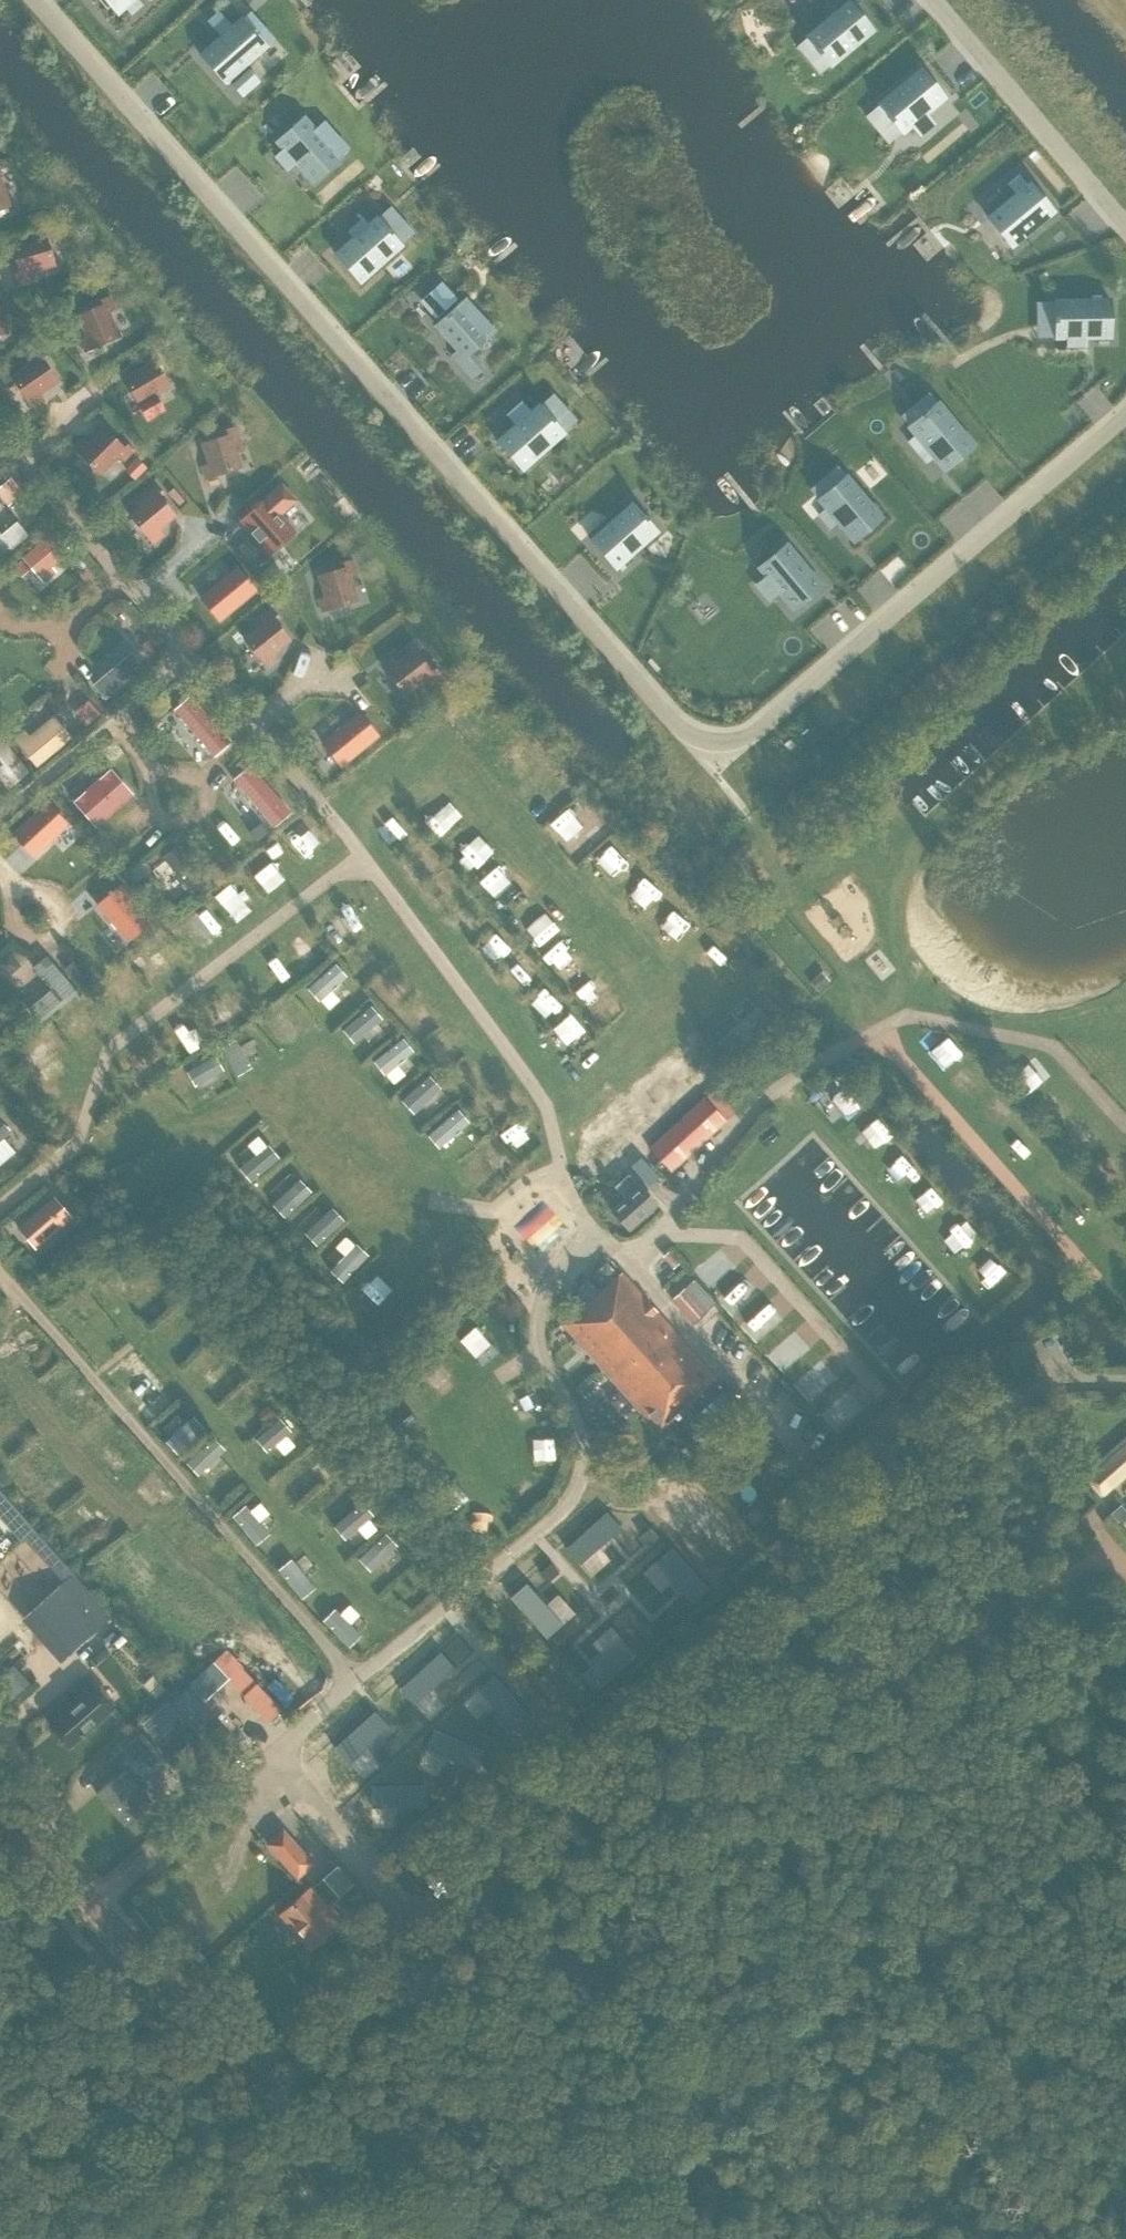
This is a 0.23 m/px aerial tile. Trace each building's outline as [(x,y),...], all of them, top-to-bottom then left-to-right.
[(117,12),(124,6),(131,14),(141,4),(138,0),(106,0),(117,12)] [(849,1),(807,37),(830,64),(872,29),(849,1)] [(222,36),(200,55),(224,82),(238,70),(241,73),(231,82),(242,94),(258,80),(247,68),(245,70),(242,66),(266,45),(242,18),(232,27),(218,12),(208,21),(222,36)] [(921,69),(879,104),(902,132),(911,125),(919,135),(934,123),(925,113),(945,96),(921,69)] [(313,183),(341,158),(303,116),(276,140),(283,148),(275,156),(287,170),(295,163),(313,183)] [(1016,194),(988,218),(1011,245),(1053,210),(1030,182),(1027,185),(1018,175),(1008,183),(1016,194)] [(9,204),(0,181),(0,208),(9,204)] [(359,281),(401,244),(391,233),(392,232),(388,227),(387,228),(377,217),(368,225),(362,218),(348,231),(354,238),(335,254),(359,281)] [(17,281),(30,277),(28,270),(53,263),(45,235),(12,245),(19,269),(14,270),(17,281)] [(440,283),(422,300),(440,320),(436,324),(458,349),(452,354),(472,377),(482,369),(468,354),(488,337),(440,283)] [(84,351),(118,336),(107,312),(114,309),(108,296),(98,301),(100,306),(77,316),(86,336),(79,339),(84,351)] [(1054,316),(1053,316),(1053,321),(1055,321),(1055,337),(1066,337),(1066,346),(1086,345),(1086,336),(1111,336),(1110,299),(1054,300),(1054,316)] [(32,362),(11,376),(32,407),(42,400),(37,393),(56,381),(42,360),(46,357),(40,348),(28,356),(32,362)] [(123,378),(142,410),(152,404),(148,397),(168,386),(155,364),(160,362),(154,352),(142,359),(146,365),(123,378)] [(516,425),(498,441),(522,468),(563,432),(539,405),(531,412),(521,401),(507,414),(516,425)] [(974,445),(938,402),(925,412),(924,412),(920,415),(921,416),(909,426),(915,434),(908,441),(926,463),(934,456),(945,470),(974,445)] [(225,436),(201,443),(208,464),(201,467),(204,478),(239,467),(231,442),(238,440),(234,427),(223,430),(225,436)] [(73,447),(99,473),(117,455),(122,460),(132,450),(124,442),(120,446),(103,428),(87,444),(82,438),(73,447)] [(846,475),(818,499),(826,508),(818,514),(830,528),(837,521),(854,541),(882,517),(846,475)] [(4,497),(16,487),(9,478),(0,486),(0,492),(4,497)] [(156,529),(173,515),(157,496),(161,492),(154,484),(144,493),(148,498),(128,515),(152,543),(161,535),(156,529)] [(281,486),(243,519),(270,550),(291,531),(276,514),(293,499),(281,486)] [(632,503),(591,540),(615,567),(656,530),(632,503)] [(0,532),(0,557),(11,548),(28,535),(15,520),(0,532)] [(37,576),(68,550),(54,533),(23,559),(37,576)] [(786,543),(758,566),(793,608),(821,585),(786,543)] [(356,572),(351,559),(341,562),(342,567),(319,575),(325,596),(318,598),(322,610),(356,599),(349,574),(356,572)] [(238,570),(202,600),(219,620),(255,591),(238,570)] [(277,616),(270,607),(259,616),(264,622),(244,638),(267,667),(276,659),(271,653),(288,639),(273,619),(277,616)] [(142,644),(148,652),(154,647),(147,639),(142,644)] [(430,683),(441,674),(434,665),(430,668),(414,649),(397,662),(392,656),(382,664),(405,693),(425,677),(430,683)] [(93,684),(105,698),(143,666),(131,652),(93,684)] [(345,696),(357,713),(379,698),(367,680),(345,696)] [(96,716),(109,706),(98,692),(85,702),(96,716)] [(190,694),(173,709),(213,756),(231,742),(190,694)] [(487,712),(500,725),(509,716),(497,704),(487,712)] [(360,717),(324,746),(340,767),(377,738),(360,717)] [(36,765),(70,737),(56,720),(32,739),(25,731),(15,739),(36,765)] [(420,728),(405,734),(411,748),(426,742),(420,728)] [(1,790),(23,772),(0,743),(0,789),(1,790)] [(289,812),(250,764),(233,778),(272,826),(289,812)] [(109,767),(73,800),(96,826),(132,793),(109,767)] [(568,830),(598,801),(587,790),(558,819),(568,830)] [(439,819),(448,811),(432,793),(423,801),(439,819)] [(48,800),(11,833),(32,856),(68,823),(48,800)] [(411,806),(383,826),(398,845),(425,825),(411,806)] [(313,809),(297,824),(315,842),(331,827),(313,809)] [(471,844),(491,830),(478,812),(458,826),(471,844)] [(597,818),(600,833),(616,830),(613,815),(597,818)] [(589,856),(601,868),(634,838),(623,825),(589,856)] [(579,837),(588,848),(599,839),(591,828),(579,837)] [(433,836),(416,850),(429,865),(446,851),(433,836)] [(276,872),(293,858),(279,841),(262,855),(276,872)] [(173,849),(150,869),(174,898),(198,878),(173,849)] [(252,863),(234,874),(251,901),(269,890),(252,863)] [(638,902),(668,876),(658,865),(629,891),(638,902)] [(516,867),(499,882),(511,896),(528,880),(516,867)] [(95,904),(127,941),(151,921),(120,883),(95,904)] [(540,926),(562,902),(542,884),(520,909),(540,926)] [(665,933),(701,907),(691,893),(655,919),(665,933)] [(197,944),(216,930),(200,907),(180,921),(197,944)] [(683,923),(691,937),(717,921),(709,907),(683,923)] [(172,963),(193,945),(176,926),(155,944),(172,963)] [(739,976),(753,965),(721,927),(708,938),(739,976)] [(75,992),(87,982),(55,946),(43,957),(75,992)] [(290,948),(265,960),(278,984),(302,972),(290,948)] [(530,979),(547,964),(533,948),(515,963),(530,979)] [(592,953),(575,968),(590,985),(607,971),(592,953)] [(335,957),(328,1010),(345,1012),(351,959),(335,957)] [(741,978),(746,990),(766,983),(761,971),(741,978)] [(410,972),(389,982),(398,998),(418,988),(410,972)] [(557,978),(534,1000),(547,1013),(570,991),(557,978)] [(49,1014),(72,995),(60,980),(36,999),(49,1014)] [(234,991),(218,1003),(230,1020),(246,1008),(234,991)] [(359,1039),(386,1010),(370,995),(343,1024),(359,1039)] [(573,1040),(598,1017),(584,1001),(558,1024),(573,1040)] [(191,1049),(210,1035),(194,1015),(176,1028),(191,1049)] [(369,1055),(382,1070),(413,1044),(400,1029),(369,1055)] [(42,1040),(32,1050),(62,1084),(73,1074),(42,1040)] [(184,1082),(223,1053),(214,1041),(176,1070),(184,1082)] [(1038,1087),(1058,1068),(1043,1052),(1023,1071),(1038,1087)] [(202,1088),(238,1074),(232,1059),(196,1073),(202,1088)] [(404,1085),(412,1100),(450,1079),(442,1065),(404,1085)] [(932,1069),(925,1079),(943,1092),(950,1082),(932,1069)] [(840,1096),(861,1091),(855,1070),(834,1075),(840,1096)] [(971,1088),(954,1104),(966,1117),(983,1101),(971,1088)] [(671,1169),(726,1121),(705,1097),(650,1146),(671,1169)] [(439,1118),(447,1131),(477,1112),(469,1099),(439,1118)] [(991,1120),(975,1134),(990,1150),(1005,1136),(991,1120)] [(266,1168),(296,1140),(285,1129),(255,1156),(266,1168)] [(477,1169),(487,1160),(493,1167),(504,1157),(498,1150),(509,1141),(500,1130),(468,1157),(477,1169)] [(998,1158),(1013,1174),(1035,1153),(1021,1138),(998,1158)] [(745,1155),(761,1169),(774,1154),(759,1140),(745,1155)] [(317,1164),(287,1190),(298,1201),(327,1175),(317,1164)] [(634,1230),(660,1207),(638,1181),(636,1183),(628,1173),(614,1186),(624,1198),(627,1195),(632,1201),(619,1213),(634,1230)] [(71,1216),(53,1194),(16,1225),(34,1246),(71,1216)] [(528,1220),(546,1240),(575,1214),(557,1194),(528,1220)] [(327,1235),(356,1207),(346,1196),(317,1224),(327,1235)] [(1060,1229),(1070,1222),(1056,1203),(1047,1210),(1060,1229)] [(459,1221),(467,1233),(480,1224),(473,1213),(459,1221)] [(1091,1222),(1069,1233),(1078,1250),(1099,1239),(1091,1222)] [(359,1268),(387,1238),(373,1225),(345,1255),(359,1268)] [(408,1254),(368,1292),(379,1303),(419,1265),(408,1254)] [(1115,1284),(1125,1274),(1125,1269),(1118,1260),(1104,1273),(1115,1284)] [(561,1322),(643,1414),(644,1414),(658,1429),(666,1422),(686,1444),(704,1428),(684,1406),(716,1377),(619,1270),(561,1322)] [(368,1293),(374,1281),(361,1274),(355,1286),(368,1293)] [(692,1322),(714,1302),(693,1278),(671,1299),(692,1322)] [(471,1356),(488,1348),(479,1330),(462,1338),(471,1356)] [(446,1353),(431,1367),(446,1384),(461,1370),(446,1353)] [(150,1375),(138,1384),(157,1407),(169,1398),(150,1375)] [(202,1413),(177,1433),(186,1444),(211,1424),(202,1413)] [(282,1453),(298,1442),(278,1414),(263,1425),(282,1453)] [(230,1482),(238,1470),(203,1446),(195,1458),(230,1482)] [(535,1472),(558,1481),(568,1456),(545,1447),(535,1472)] [(1090,1486),(1125,1528),(1125,1456),(1090,1486)] [(681,1485),(697,1504),(714,1490),(698,1471),(681,1485)] [(275,1543),(287,1531),(253,1495),(240,1507),(275,1543)] [(87,1496),(74,1505),(100,1542),(113,1534),(87,1496)] [(604,1519),(589,1529),(605,1551),(619,1542),(604,1519)] [(61,1558),(69,1553),(52,1525),(44,1530),(61,1558)] [(366,1554),(390,1584),(426,1555),(402,1525),(366,1554)] [(35,1530),(25,1539),(60,1578),(70,1569),(35,1530)] [(290,1562),(313,1543),(303,1532),(281,1550),(290,1562)] [(579,1562),(593,1554),(583,1537),(569,1546),(579,1562)] [(688,1583),(702,1566),(691,1556),(677,1573),(688,1583)] [(325,1607),(339,1596),(310,1558),(296,1569),(325,1607)] [(520,1582),(534,1597),(548,1584),(535,1569),(520,1582)] [(60,1584),(29,1611),(67,1654),(98,1627),(60,1584)] [(374,1634),(381,1621),(352,1604),(344,1616),(374,1634)] [(479,1620),(459,1632),(470,1650),(490,1638),(479,1620)] [(218,1621),(186,1651),(198,1664),(230,1634),(218,1621)] [(631,1621),(616,1630),(627,1646),(641,1636),(631,1621)] [(568,1626),(550,1634),(557,1650),(575,1642),(568,1626)] [(251,1686),(266,1672),(239,1641),(223,1655),(251,1686)] [(502,1644),(486,1654),(496,1671),(512,1661),(502,1644)] [(315,1692),(322,1679),(286,1663),(280,1677),(315,1692)] [(253,1688),(278,1714),(293,1700),(268,1674),(253,1688)] [(69,1746),(113,1708),(85,1676),(70,1689),(79,1699),(50,1724),(69,1746)] [(192,1726),(211,1709),(188,1683),(169,1701),(192,1726)] [(362,1723),(336,1734),(343,1752),(369,1741),(362,1723)] [(224,1756),(238,1745),(219,1724),(206,1736),(224,1756)] [(97,1793),(111,1808),(138,1784),(131,1777),(157,1753),(151,1746),(145,1752),(134,1739),(106,1763),(117,1776),(97,1793)] [(383,1787),(400,1771),(383,1752),(365,1768),(383,1787)] [(138,1785),(138,1784),(111,1808),(125,1824),(167,1786),(154,1772),(138,1785)] [(315,1863),(283,1827),(264,1843),(296,1880),(315,1863)] [(284,1910),(314,1944),(331,1929),(328,1925),(338,1917),(328,1905),(354,1883),(337,1864),(284,1910)]
